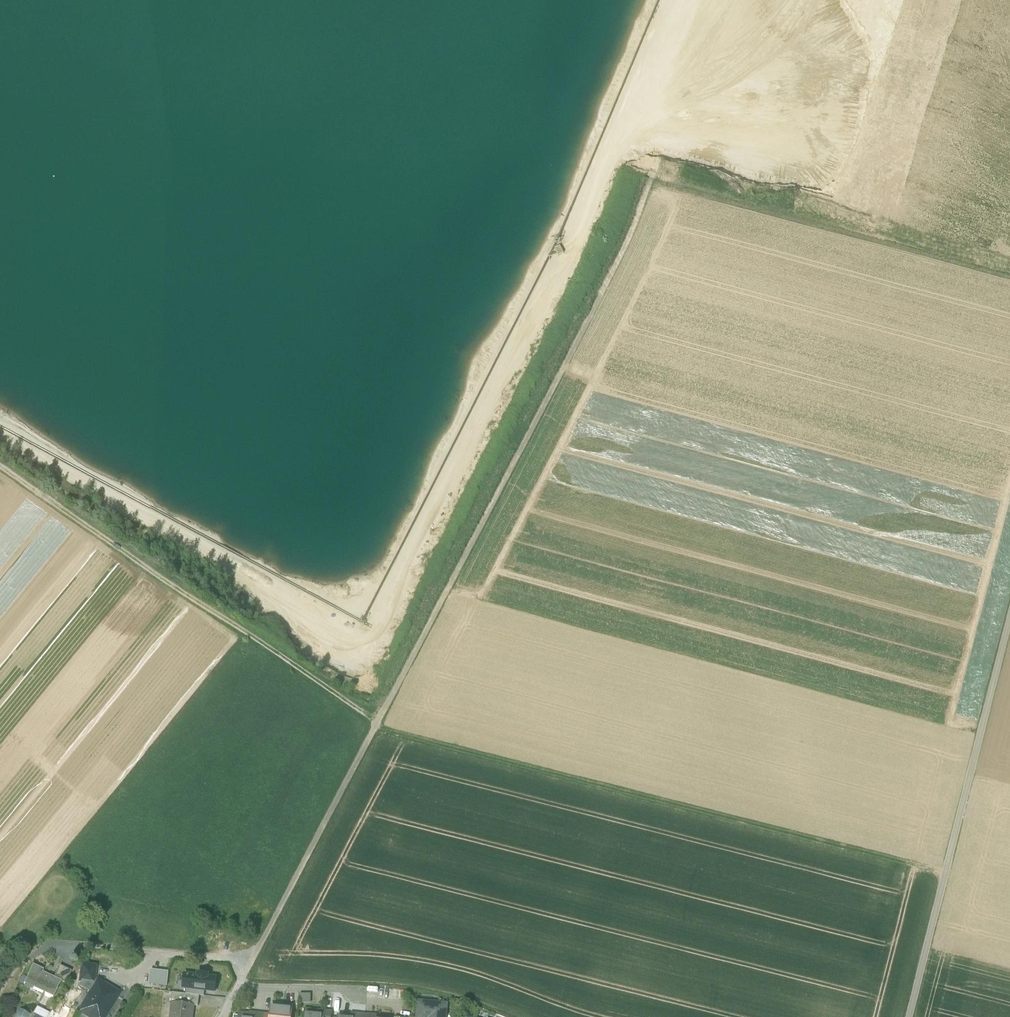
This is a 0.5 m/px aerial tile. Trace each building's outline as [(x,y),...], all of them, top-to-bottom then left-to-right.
[(89,992),(95,984),(94,983),(96,967),(82,965),(82,982),(80,982),(79,987),(89,992)] [(44,970),(33,966),(24,984),(53,998),(61,982),(61,981),(54,978),(42,973),(44,970)] [(60,966),(54,978),(61,981),(61,982),(66,984),(72,972),(60,966)] [(169,986),(170,971),(151,970),(150,985),(169,986)] [(188,989),(187,995),(206,996),(206,992),(219,993),(220,976),(188,973),(186,989),(188,989)] [(89,992),(91,994),(80,1013),(87,1016),(105,1016),(117,997),(116,997),(118,995),(98,983),(97,985),(95,984),(89,992)] [(193,1007),(198,1007),(200,997),(173,993),(170,1016),(173,1016),(175,1003),(194,1006),(193,1007)] [(302,994),(303,1004),(312,1004),(312,994),(302,994)] [(418,1002),(417,1016),(446,1016),(447,1005),(418,1002)] [(193,1007),(194,1006),(175,1003),(173,1016),(192,1016),(193,1007)] [(29,1014),(17,1007),(12,1016),(13,1016),(27,1016),(29,1014)] [(292,1009),(271,1007),(270,1016),(292,1016),(292,1009)]
